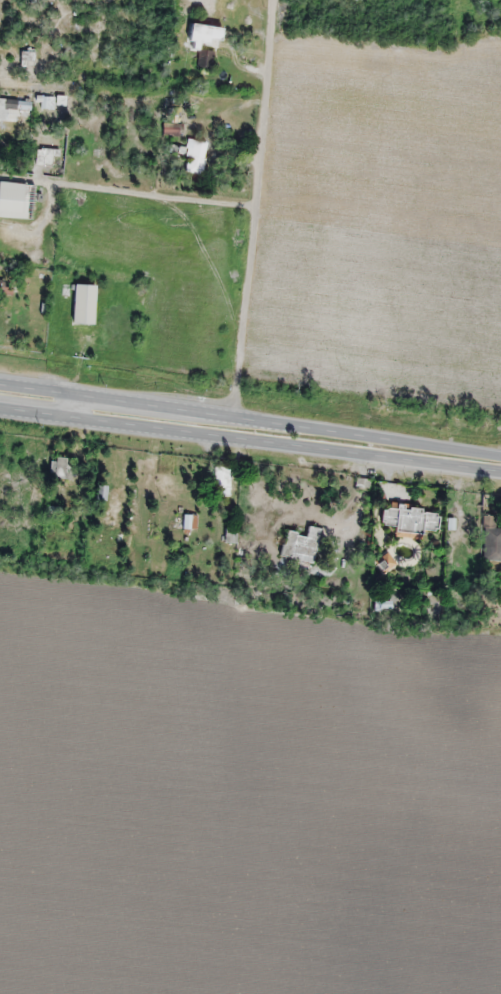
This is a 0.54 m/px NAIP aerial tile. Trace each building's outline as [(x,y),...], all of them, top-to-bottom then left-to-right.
[(32,218),(33,183),(0,181),(0,217),(32,218)] [(96,325),(96,281),(74,281),(74,325),(96,325)]
